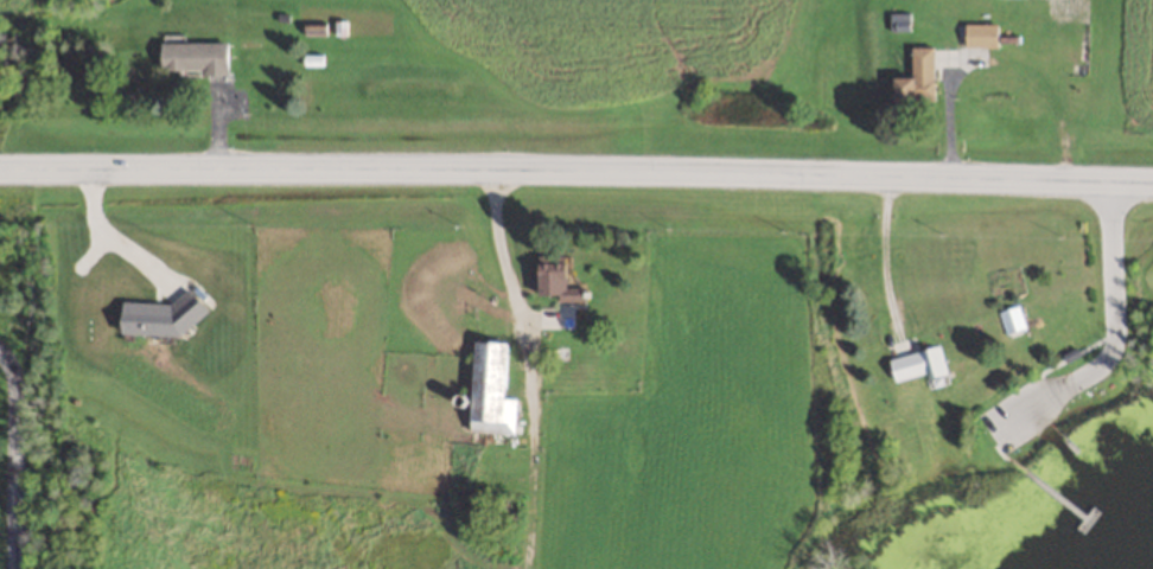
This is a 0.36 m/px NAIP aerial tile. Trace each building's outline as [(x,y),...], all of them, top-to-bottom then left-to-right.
[(304,33),(323,33),(323,23),(304,23),(304,33)] [(965,46),(996,46),(996,23),(965,23),(965,46)] [(161,41),(161,72),(226,72),(226,41),(161,41)] [(934,45),(912,46),(912,76),(894,77),(894,101),(934,101),(934,45)] [(539,293),(559,293),(559,300),(584,299),(584,285),(567,285),(566,252),(537,253),(539,293)] [(1004,334),(1025,327),(1016,303),(996,310),(1004,334)] [(475,338),(470,430),(515,433),(517,397),(504,396),(507,340),(475,338)] [(889,356),(894,380),(925,373),(928,385),(946,381),(938,345),(889,356)]
